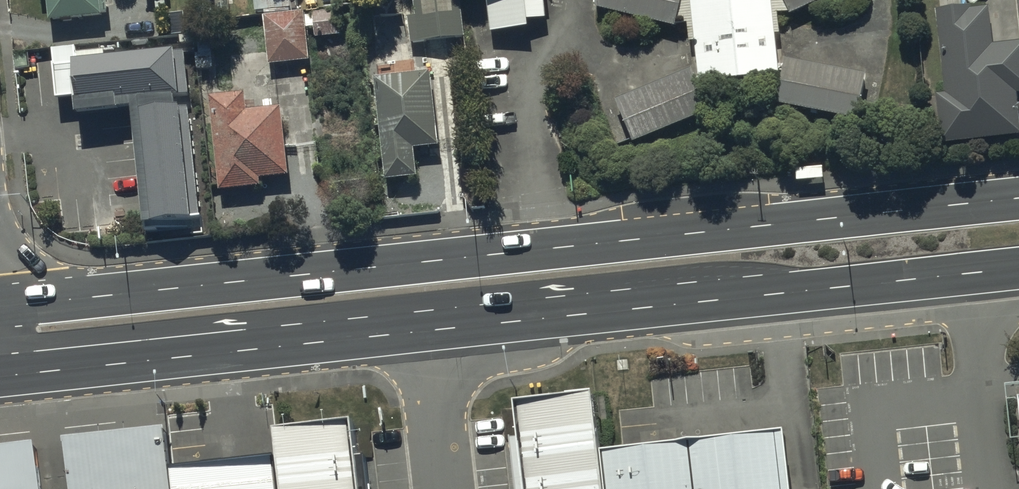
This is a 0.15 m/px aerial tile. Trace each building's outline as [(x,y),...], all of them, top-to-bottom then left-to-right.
[(104,17),(102,0),(49,0),(52,23),(104,17)] [(256,11),(292,9),(291,3),(297,3),(297,0),(256,0),(256,11)] [(467,38),(462,0),(416,0),(418,17),(409,18),(412,44),(467,38)] [(492,36),(548,22),(546,0),(489,0),(492,36)] [(593,10),(689,35),(691,73),(618,104),(636,147),(713,115),(701,88),(780,81),(776,103),(861,122),(869,76),(783,52),(780,25),(834,0),(597,0),(593,10)] [(937,11),(946,94),(939,95),(944,144),(1018,136),(1018,104),(1018,94),(1018,42),(995,44),(991,8),(972,10),(972,7),(937,11)] [(315,13),(318,37),(342,35),(340,11),(315,13)] [(266,17),(270,65),(309,61),(304,13),(266,17)] [(134,107),(145,225),(201,220),(191,108),(179,109),(177,96),(189,95),(185,50),(76,60),(81,112),(134,107)] [(375,79),(387,180),(419,176),(415,149),(440,146),(432,72),(375,79)] [(211,97),(221,191),(262,186),(261,179),(290,176),(282,108),(248,112),(246,94),(211,97)] [(521,406),(531,488),(793,488),(786,432),(602,454),(595,398),(521,406)] [(248,414),(256,488),(347,488),(337,404),(248,414)] [(157,428),(63,441),(70,488),(165,488),(157,428)] [(39,451),(0,456),(0,488),(44,488),(39,451)]
